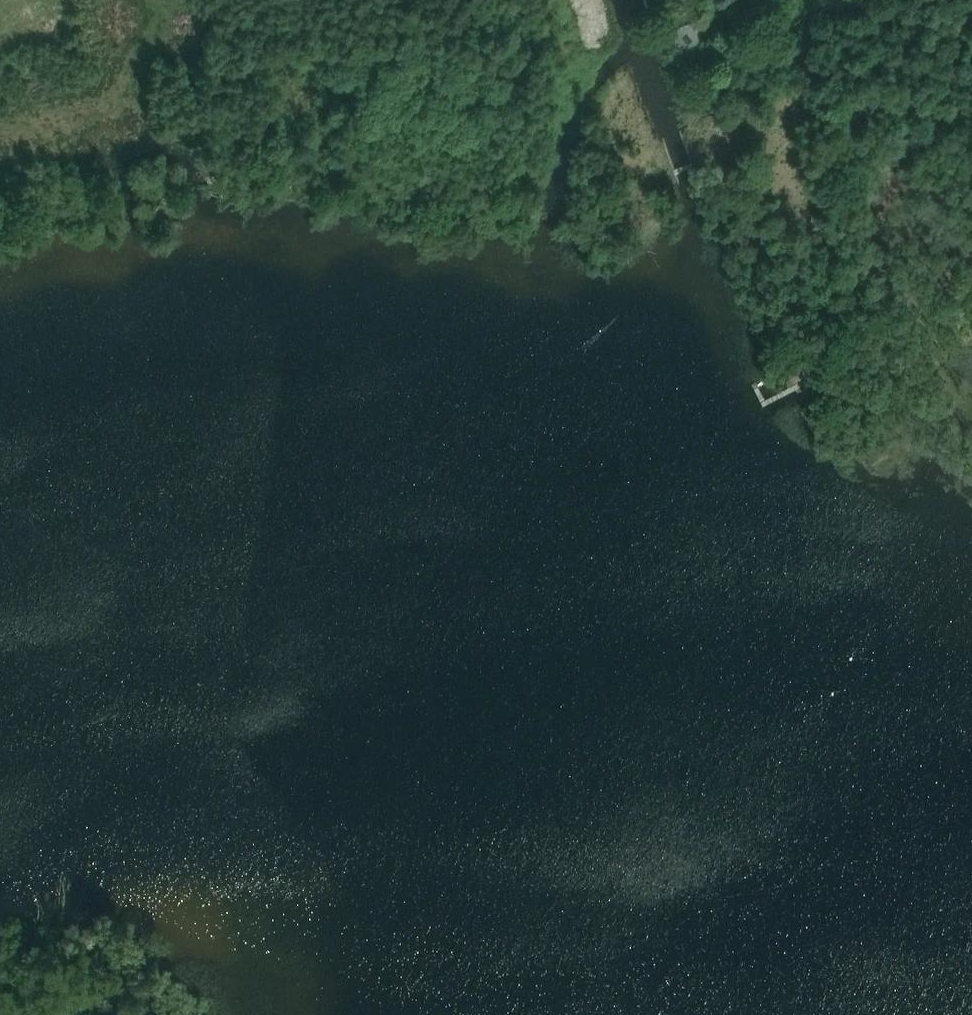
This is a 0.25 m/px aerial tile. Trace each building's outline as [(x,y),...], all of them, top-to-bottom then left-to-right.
[(694,22),(672,29),(679,48),(700,41),(694,22)]
